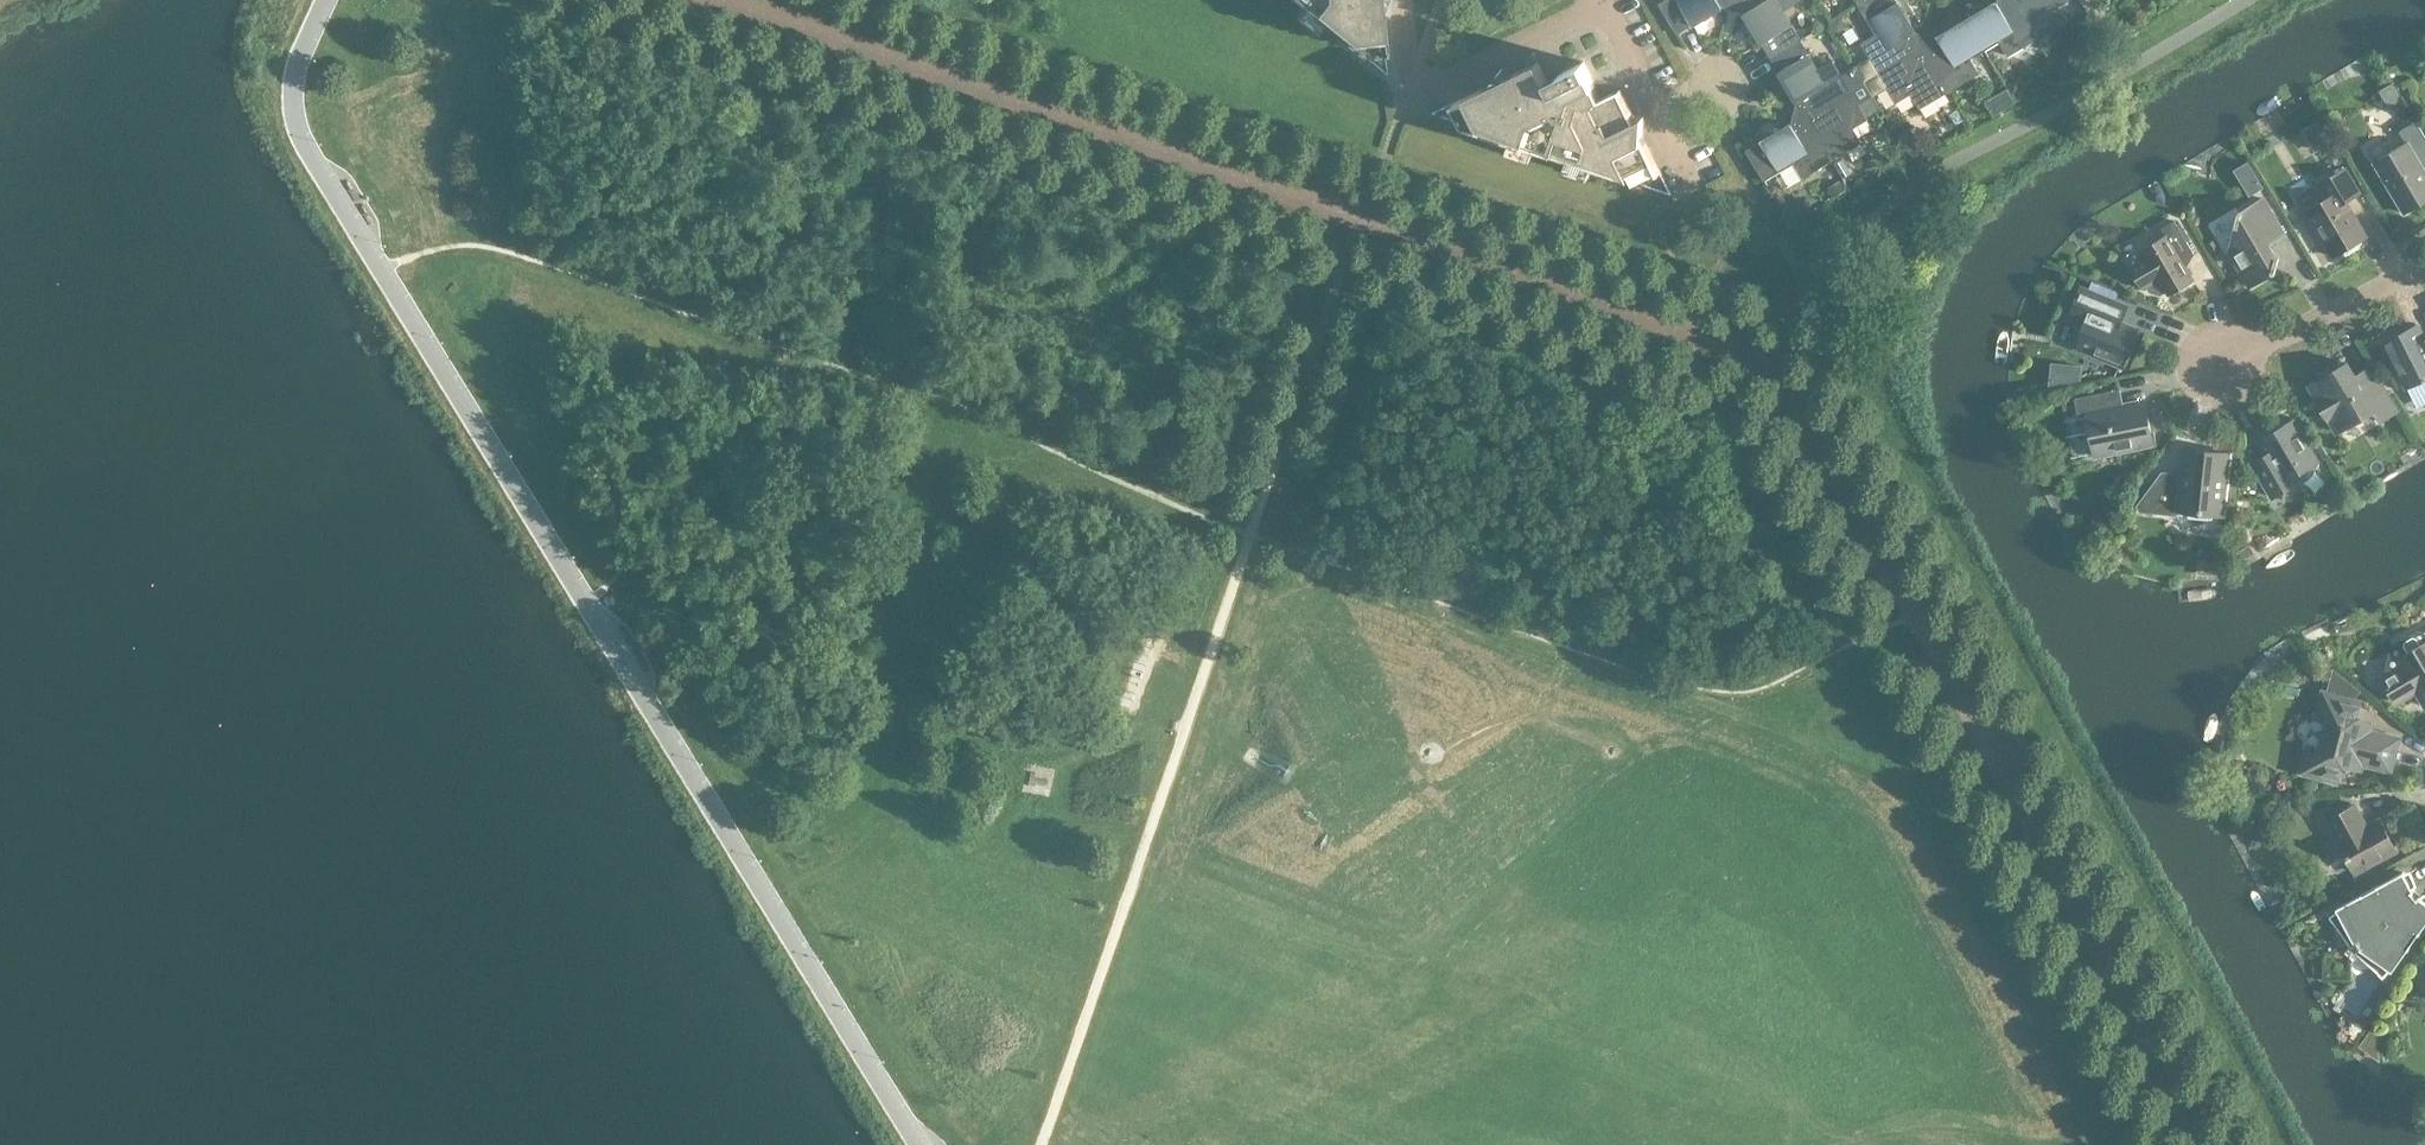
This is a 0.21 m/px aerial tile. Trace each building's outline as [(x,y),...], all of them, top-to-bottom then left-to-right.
[(1343,33),(1343,32),(1348,32),(1349,43),(1386,73),(1379,7),(1383,0),(1301,0),(1343,33)] [(1661,1),(1659,2),(1677,33),(1722,6),(1724,0),(1664,0),(1661,1)] [(1747,0),(1744,12),(1770,56),(1801,38),(1783,9),(1798,0),(1747,0)] [(1898,0),(1865,0),(1859,4),(1877,33),(1862,42),(1871,57),(1856,65),(1865,80),(1910,53),(1913,42),(1916,30),(1898,0)] [(2008,4),(2020,6),(2038,37),(2067,20),(2059,5),(2067,0),(2009,0),(2008,4)] [(2080,2),(2090,19),(2101,12),(2094,0),(2084,0),(2080,2)] [(1997,1),(1967,18),(1985,49),(1999,40),(2008,55),(2038,37),(2020,6),(2008,4),(1997,1)] [(1842,14),(1831,21),(1837,33),(1845,28),(1847,23),(1842,14)] [(1985,49),(1967,18),(1937,36),(1934,47),(1932,59),(1950,89),(1979,72),(1971,57),(1985,49)] [(1818,68),(1801,38),(1770,56),(1797,101),(1808,104),(1819,106),(1865,80),(1856,65),(1842,74),(1833,59),(1818,68)] [(1934,47),(1913,42),(1910,53),(1865,80),(1873,95),(1888,86),(1897,101),(1911,92),(1920,107),(1950,89),(1932,59),(1934,47)] [(1538,59),(1507,75),(1503,68),(1502,67),(1493,82),(1433,111),(1478,127),(1488,122),(1491,126),(1490,127),(1615,170),(1618,171),(1618,170),(1617,170),(1622,167),(1627,178),(1672,193),(1643,133),(1644,116),(1643,116),(1636,119),(1620,87),(1601,97),(1584,61),(1547,78),(1538,59)] [(1873,95),(1865,80),(1819,106),(1808,104),(1803,125),(1814,128),(1832,159),(1862,141),(1853,127),(1868,118),(1859,103),(1873,95)] [(2016,81),(2007,86),(2013,96),(2026,88),(2022,82),(2016,81)] [(2391,82),(2378,89),(2389,106),(2401,99),(2391,82)] [(2005,88),(1995,94),(2004,108),(2014,102),(2005,88)] [(2416,120),(2401,129),(2400,132),(2407,143),(2374,162),(2404,212),(2424,199),(2424,171),(2413,150),(2424,143),(2424,135),(2416,120)] [(1814,128),(1803,125),(1791,122),(1746,149),(1764,180),(1766,179),(1766,178),(1794,162),(1802,177),(1832,159),(1814,128)] [(2317,123),(2302,132),(2307,140),(2321,131),(2317,123)] [(1843,156),(1834,161),(1842,175),(1851,170),(1843,156)] [(2248,157),(2234,166),(2239,174),(2245,176),(2255,170),(2248,157)] [(2366,236),(2345,201),(2360,192),(2345,167),(2319,183),(2328,197),(2301,213),(2317,241),(2325,237),(2334,253),(2332,254),(2333,256),(2366,236)] [(1839,178),(1826,185),(1832,195),(1844,188),(1839,178)] [(2279,257),(2276,256),(2269,244),(2285,234),(2264,197),(2241,211),(2238,210),(2234,226),(2237,227),(2230,253),(2249,285),(2272,272),(2275,273),(2279,257)] [(2143,287),(2159,277),(2169,293),(2193,279),(2182,260),(2194,253),(2175,220),(2162,227),(2166,235),(2142,249),(2147,257),(2131,266),(2143,287)] [(2206,244),(2211,252),(2218,248),(2213,240),(2206,244)] [(2076,346),(2122,365),(2137,329),(2116,320),(2114,315),(2119,303),(2081,287),(2071,311),(2080,314),(2076,324),(2078,328),(2082,330),(2076,346)] [(2418,325),(2384,342),(2406,387),(2424,377),(2424,339),(2418,325)] [(2050,360),(2047,387),(2080,380),(2081,363),(2050,360)] [(2399,409),(2375,368),(2372,364),(2371,365),(2373,369),(2357,379),(2347,362),(2309,384),(2317,396),(2316,397),(2329,419),(2330,419),(2338,431),(2339,430),(2373,409),(2380,421),(2399,409)] [(2115,450),(2153,442),(2145,400),(2115,406),(2112,390),(2074,397),(2078,415),(2087,413),(2095,454),(2098,453),(2100,455),(2113,453),(2115,450)] [(2317,461),(2293,420),(2259,440),(2269,457),(2268,462),(2257,469),(2273,496),(2285,489),(2286,484),(2291,486),(2304,478),(2305,473),(2303,469),(2317,461)] [(2230,453),(2183,448),(2181,473),(2162,471),(2137,505),(2140,510),(2175,514),(2179,509),(2224,514),(2230,453)] [(2250,543),(2236,551),(2240,560),(2255,552),(2250,543)] [(2218,559),(2218,575),(2227,575),(2227,559),(2218,559)] [(2424,632),(2417,630),(2399,641),(2407,653),(2399,658),(2404,666),(2383,679),(2396,701),(2417,689),(2424,703),(2424,632)] [(2307,755),(2303,770),(2339,780),(2344,765),(2361,770),(2363,762),(2389,770),(2398,737),(2360,727),(2362,720),(2357,718),(2361,702),(2354,701),(2362,690),(2335,669),(2329,694),(2324,693),(2320,709),(2325,719),(2326,729),(2323,740),(2317,749),(2307,755)] [(2367,827),(2355,804),(2327,819),(2340,842),(2339,842),(2354,871),(2396,848),(2380,819),(2367,827)] [(2403,871),(2336,908),(2357,946),(2392,970),(2424,924),(2424,900),(2415,893),(2403,871)]
